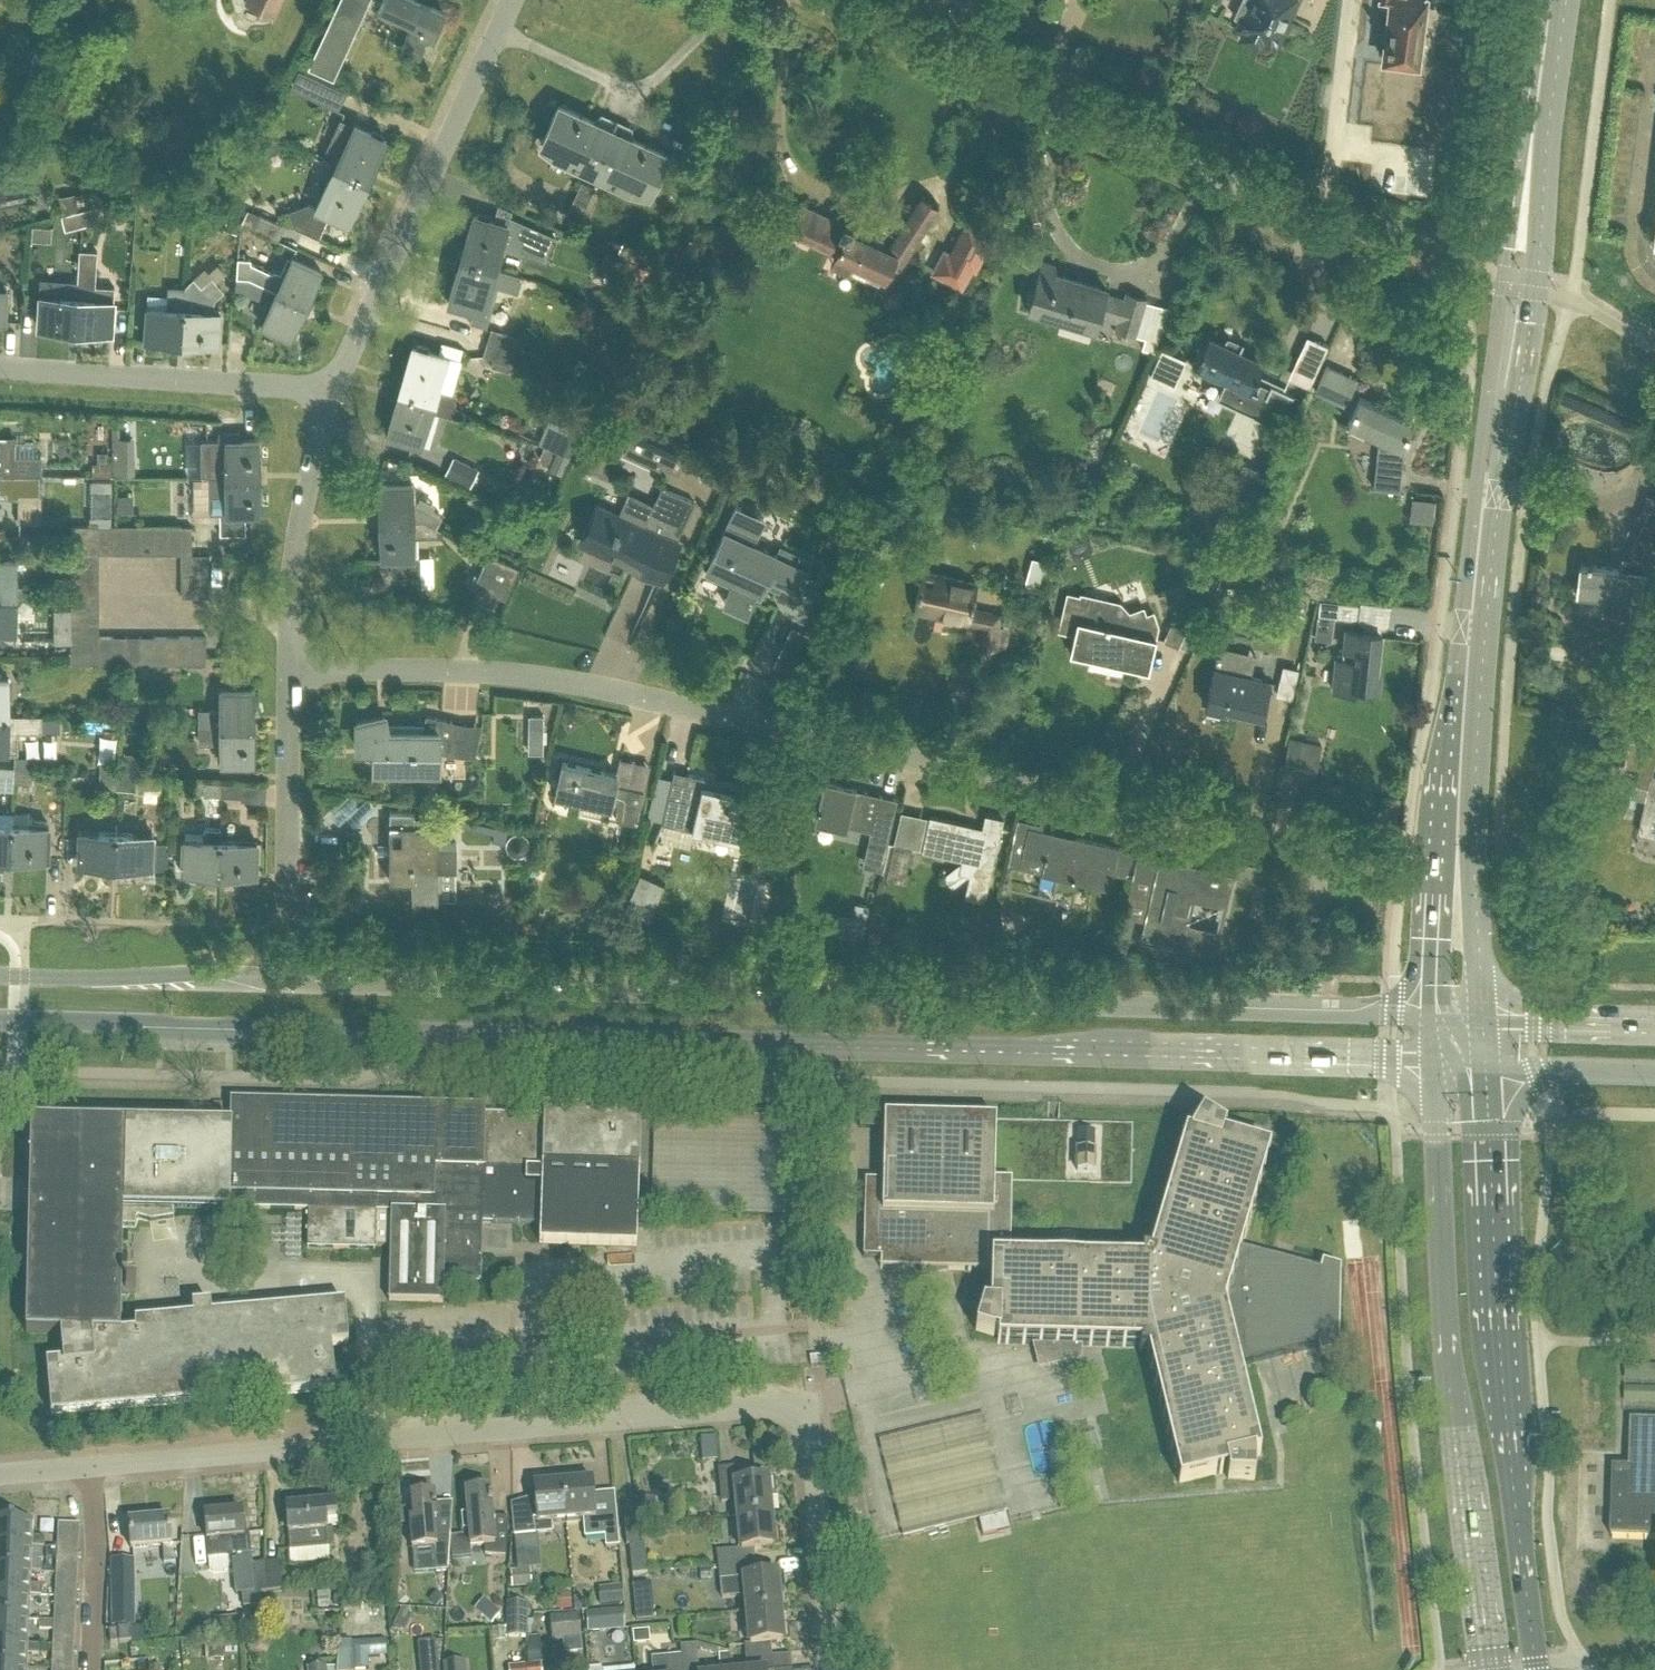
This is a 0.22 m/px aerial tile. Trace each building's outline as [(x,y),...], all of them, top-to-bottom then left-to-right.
[(245,2),(273,14),(279,0),(246,0),(245,2)] [(308,66),(333,78),(369,0),(339,0),(308,66)] [(421,0),(381,0),(379,4),(411,18),(400,49),(418,56),(428,28),(433,30),(442,10),(421,0)] [(1233,15),(1248,22),(1241,37),(1258,45),(1262,37),(1275,43),(1289,14),(1284,12),(1289,0),(1240,0),(1233,15)] [(1423,0),(1389,0),(1384,39),(1385,39),(1382,57),(1416,61),(1423,0)] [(1175,55),(1161,67),(1169,76),(1183,65),(1175,55)] [(341,103),(347,89),(321,77),(314,91),(341,103)] [(593,171),(617,118),(604,112),(600,122),(559,103),(545,134),(561,141),(554,156),(583,169),(584,167),(593,171)] [(617,118),(593,171),(601,175),(601,177),(630,190),(637,176),(653,183),(667,152),(627,134),(631,125),(617,118)] [(329,162),(365,179),(384,137),(352,122),(338,153),(334,151),(329,162)] [(346,220),(365,179),(329,162),(324,173),(328,175),(314,205),(307,201),(286,208),(292,224),(316,235),(327,212),(346,220)] [(574,197),(587,202),(595,185),(582,179),(574,197)] [(189,211),(194,199),(179,193),(173,205),(189,211)] [(898,265),(937,203),(922,193),(888,247),(853,231),(853,224),(844,221),(844,222),(799,202),(788,228),(834,248),(829,260),(848,268),(852,260),(885,275),(891,262),(898,265)] [(580,218),(587,202),(574,197),(568,212),(580,218)] [(194,199),(189,211),(208,220),(213,208),(194,199)] [(474,213),(461,257),(499,268),(502,257),(498,256),(501,244),(526,251),(537,254),(544,230),(554,235),(555,234),(510,214),(512,208),(498,202),(493,218),(474,213)] [(77,222),(100,216),(97,204),(74,210),(77,222)] [(279,238),(286,225),(249,207),(243,221),(279,238)] [(973,266),(987,235),(964,224),(950,255),(973,266)] [(74,328),(80,248),(79,248),(76,283),(40,281),(37,325),(74,328)] [(80,248),(74,328),(111,330),(114,285),(94,284),(97,249),(80,248)] [(600,265),(642,285),(650,267),(608,248),(600,265)] [(249,276),(275,289),(304,302),(320,268),(291,255),(281,277),(249,262),(250,258),(238,258),(237,276),(243,276),(249,276)] [(495,280),(499,268),(461,257),(448,301),(481,311),(491,278),(495,280)] [(1103,295),(1105,287),(1055,273),(1055,264),(1041,260),(1033,288),(1028,287),(1025,306),(1028,307),(1058,315),(1059,312),(1081,319),(1080,322),(1094,326),(1098,311),(1119,317),(1115,328),(1134,334),(1145,296),(1126,290),(1123,301),(1103,295)] [(185,285),(181,339),(218,341),(220,310),(212,309),(213,296),(222,289),(210,275),(199,284),(191,275),(183,282),(185,285)] [(181,339),(185,285),(171,284),(170,296),(167,296),(166,306),(146,305),(144,336),(181,339)] [(289,335),(304,302),(275,289),(260,322),(289,335)] [(487,340),(514,348),(518,334),(492,326),(487,340)] [(1265,399),(1250,392),(1265,361),(1238,348),(1242,339),(1241,338),(1240,342),(1226,336),(1227,335),(1225,334),(1222,341),(1207,334),(1194,362),(1232,380),(1222,402),(1218,400),(1217,402),(1270,427),(1285,395),(1292,398),(1293,397),(1271,386),(1265,399)] [(510,361),(514,348),(487,340),(484,353),(510,361)] [(412,344),(399,388),(437,399),(441,388),(437,387),(446,354),(458,357),(461,347),(440,341),(438,351),(412,344)] [(1315,390),(1331,397),(1343,371),(1327,363),(1315,390)] [(434,411),(437,399),(399,388),(386,433),(420,443),(430,409),(434,411)] [(1399,489),(1406,435),(1405,435),(1412,419),(1359,395),(1347,422),(1378,436),(1371,486),(1399,489)] [(569,454),(580,429),(568,424),(557,449),(569,454)] [(208,475),(257,475),(257,438),(239,438),(239,431),(222,431),(222,433),(223,433),(223,438),(201,438),(201,463),(208,463),(208,474),(208,475)] [(13,472),(40,472),(40,455),(13,455),(13,435),(0,435),(0,472),(13,472)] [(478,468),(453,455),(444,472),(470,485),(478,468)] [(112,458),(113,471),(131,471),(130,458),(112,458)] [(13,472),(0,472),(0,487),(18,487),(18,490),(40,490),(40,472),(13,472)] [(257,475),(208,475),(208,476),(208,512),(219,512),(219,532),(244,532),(244,512),(258,512),(257,475)] [(423,519),(435,525),(440,514),(417,502),(411,502),(411,482),(379,483),(380,520),(423,519)] [(660,576),(694,501),(661,486),(643,526),(599,506),(583,541),(660,576)] [(1647,491),(1646,494),(1648,494),(1639,514),(1648,519),(1626,567),(1597,564),(1597,561),(1592,561),(1592,563),(1584,562),(1584,561),(1582,561),(1579,591),(1580,591),(1581,590),(1607,593),(1604,613),(1629,614),(1633,599),(1634,600),(1635,596),(1645,597),(1646,591),(1654,592),(1654,590),(1654,570),(1652,568),(1654,561),(1654,495),(1647,491)] [(754,594),(759,596),(769,574),(797,587),(810,560),(770,542),(766,549),(752,543),(764,516),(737,503),(706,572),(732,584),(724,601),(746,611),(754,594)] [(423,519),(380,520),(381,557),(391,557),(391,574),(418,574),(418,556),(413,556),(412,536),(423,536),(423,533),(435,532),(435,525),(423,519)] [(112,552),(112,524),(71,523),(70,538),(98,538),(98,552),(99,552),(112,552)] [(126,552),(126,524),(112,524),(112,552),(126,552)] [(140,552),(140,524),(126,524),(126,552),(140,552)] [(154,552),(154,524),(140,524),(140,552),(154,552)] [(167,552),(167,524),(154,524),(154,552),(167,552)] [(180,566),(209,566),(209,552),(191,552),(191,524),(167,524),(167,552),(180,552),(180,566)] [(99,565),(99,552),(98,552),(98,538),(70,538),(70,565),(99,565)] [(506,596),(519,565),(487,552),(474,583),(506,596)] [(15,594),(31,594),(31,593),(31,585),(15,584),(16,556),(0,556),(0,593),(15,593),(15,594)] [(1038,584),(1045,559),(1032,556),(1025,581),(1038,584)] [(70,579),(99,579),(99,565),(70,565),(70,579)] [(208,581),(209,566),(180,566),(180,580),(208,581)] [(970,607),(976,582),(922,569),(914,607),(937,612),(938,606),(954,610),(952,618),(981,624),(979,645),(995,646),(999,613),(970,607)] [(99,593),(99,579),(70,579),(70,593),(99,593)] [(208,595),(208,581),(180,580),(180,594),(208,595)] [(1082,595),(1067,592),(1058,629),(1073,632),(1069,650),(1148,669),(1158,624),(1152,611),(1143,615),(1139,607),(1126,613),(1121,601),(1082,593),(1082,595)] [(15,594),(15,593),(0,593),(0,630),(15,630),(15,594)] [(99,606),(99,593),(70,593),(70,606),(99,606)] [(1195,622),(1204,602),(1184,593),(1163,640),(1178,646),(1190,620),(1195,622)] [(1358,603),(1318,599),(1317,614),(1358,618),(1362,624),(1381,626),(1381,625),(1383,626),(1388,622),(1390,602),(1359,599),(1358,603)] [(99,620),(99,606),(70,606),(70,620),(99,620)] [(98,635),(99,634),(99,620),(70,620),(70,649),(98,649),(98,635)] [(1376,669),(1380,635),(1380,631),(1344,627),(1342,647),(1341,658),(1335,657),(1332,688),(1353,690),(1354,684),(1377,687),(1379,670),(1376,669)] [(112,662),(112,634),(99,634),(98,635),(98,649),(70,649),(70,662),(112,662)] [(126,662),(126,634),(112,634),(112,662),(126,662)] [(140,662),(140,634),(126,634),(126,662),(140,662)] [(154,662),(154,634),(140,634),(140,662),(154,662)] [(177,662),(177,635),(154,634),(154,662),(177,662)] [(191,662),(191,635),(177,635),(177,662),(191,662)] [(191,635),(191,662),(205,662),(205,635),(191,635)] [(779,649),(773,664),(792,672),(799,658),(779,649)] [(1292,698),(1299,668),(1282,664),(1275,694),(1292,698)] [(1249,675),(1229,670),(1226,683),(1211,679),(1205,704),(1222,708),(1223,705),(1261,713),(1269,678),(1249,674),(1249,675)] [(197,724),(252,724),(251,688),(219,688),(219,707),(207,708),(207,709),(197,709),(197,724)] [(42,713),(8,713),(8,714),(0,714),(0,751),(17,751),(17,731),(42,731),(42,713)] [(422,730),(387,730),(384,714),(357,719),(356,746),(374,746),(374,768),(438,768),(438,750),(458,754),(465,723),(426,714),(422,730)] [(252,724),(197,724),(197,737),(207,737),(207,742),(220,742),(220,762),(252,761),(252,724)] [(1288,736),(1281,768),(1312,775),(1320,744),(1288,736)] [(1652,775),(1654,763),(1654,744),(1646,742),(1636,782),(1650,785),(1639,831),(1654,835),(1654,776),(1652,775)] [(26,756),(25,770),(32,770),(36,771),(37,757),(26,756)] [(620,758),(616,773),(562,761),(555,792),(609,805),(610,802),(624,805),(621,818),(637,821),(640,808),(624,805),(634,761),(620,758)] [(100,775),(118,776),(119,764),(101,762),(100,775)] [(13,781),(13,769),(14,765),(0,764),(0,780),(13,781)] [(138,765),(119,764),(118,776),(137,777),(138,765)] [(640,802),(655,804),(661,771),(645,768),(640,802)] [(32,783),(32,770),(25,770),(13,769),(13,781),(32,783)] [(661,822),(739,839),(749,795),(702,784),(704,777),(673,770),(661,822)] [(99,787),(118,788),(118,776),(100,775),(99,787)] [(137,777),(118,776),(118,788),(136,790),(137,777)] [(203,781),(203,794),(221,795),(222,782),(203,781)] [(885,842),(895,798),(823,781),(815,816),(871,829),(869,838),(885,842)] [(240,783),(222,782),(221,795),(240,796),(240,783)] [(375,841),(375,850),(388,850),(388,879),(412,879),(411,898),(437,898),(437,863),(455,863),(455,841),(438,841),(438,825),(422,825),(422,816),(414,816),(414,810),(389,810),(389,841),(375,841)] [(12,813),(0,812),(0,854),(11,854),(12,813)] [(12,813),(11,854),(48,856),(49,824),(32,823),(32,818),(28,813),(12,813)] [(982,827),(929,815),(921,850),(961,859),(958,871),(969,874),(965,892),(985,896),(1002,820),(984,815),(982,827)] [(136,818),(135,832),(116,831),(115,863),(152,864),(153,819),(136,818)] [(115,863),(116,831),(116,822),(94,821),(89,830),(79,829),(78,861),(115,863)] [(1132,850),(1028,826),(1026,834),(1019,865),(1043,871),(1042,874),(1109,889),(1113,872),(1126,875),(1132,850)] [(219,839),(220,839),(220,828),(209,827),(205,832),(204,839),(182,838),(181,869),(218,871),(219,839)] [(256,840),(220,839),(219,839),(218,871),(255,872),(256,840)] [(903,880),(912,845),(893,841),(884,875),(903,880)] [(1193,898),(1226,906),(1234,873),(1159,856),(1141,935),(1182,945),(1193,898)] [(650,890),(654,872),(634,868),(630,886),(650,890)] [(867,917),(852,913),(838,910),(834,927),(835,927),(834,933),(861,939),(867,917)] [(121,1299),(121,1286),(123,1226),(135,1227),(138,1218),(151,1223),(173,1219),(174,1210),(228,1211),(228,1215),(229,1215),(230,1210),(308,1212),(307,1250),(375,1252),(375,1248),(390,1248),(389,1304),(443,1305),(443,1285),(481,1286),(482,1226),(541,1228),(540,1245),(637,1248),(641,1114),(640,1114),(544,1112),(544,1119),(485,1117),(485,1110),(231,1103),(230,1121),(195,1120),(195,1119),(194,1119),(193,1131),(125,1129),(125,1126),(31,1123),(30,1180),(29,1207),(26,1334),(61,1335),(64,1363),(47,1365),(52,1416),(203,1403),(203,1401),(218,1399),(218,1402),(336,1392),(332,1348),(349,1346),(346,1306),(212,1317),(211,1306),(193,1307),(194,1318),(136,1323),(136,1333),(120,1335),(121,1299)] [(879,1130),(879,1116),(860,1115),(860,1130),(879,1130)] [(1142,1264),(1010,1261),(1011,1180),(994,1180),(996,1122),(884,1120),(883,1183),(865,1183),(863,1260),(881,1260),(880,1271),(952,1272),(991,1273),(990,1297),(990,1310),(985,1310),(984,1309),(983,1309),(976,1334),(998,1341),(998,1346),(1040,1347),(1044,1363),(1074,1356),(1074,1348),(1140,1350),(1140,1353),(1140,1358),(1148,1356),(1179,1486),(1214,1478),(1227,1475),(1228,1480),(1228,1481),(1255,1482),(1255,1459),(1260,1458),(1239,1368),(1242,1367),(1255,1364),(1318,1349),(1320,1357),(1338,1353),(1340,1270),(1322,1265),(1320,1273),(1258,1255),(1242,1250),(1270,1154),(1223,1140),(1224,1135),(1225,1135),(1225,1133),(1203,1119),(1191,1139),(1185,1138),(1150,1258),(1142,1256),(1142,1264)] [(1079,1135),(1078,1173),(1094,1173),(1094,1135),(1079,1135)] [(838,1356),(822,1357),(823,1366),(838,1365),(838,1356)] [(976,1409),(870,1432),(886,1502),(972,1483),(977,1507),(1000,1502),(996,1483),(974,1488),(971,1474),(989,1470),(976,1409)] [(1632,1422),(1631,1472),(1615,1472),(1613,1538),(1654,1539),(1654,1423),(1632,1422)] [(1092,1427),(1067,1427),(1067,1442),(1092,1442),(1092,1427)] [(738,1519),(771,1516),(769,1498),(776,1498),(774,1481),(734,1484),(733,1469),(718,1470),(721,1504),(736,1502),(738,1519)] [(593,1503),(591,1482),(563,1484),(566,1523),(584,1521),(586,1540),(605,1538),(606,1549),(619,1548),(614,1496),(604,1497),(604,1502),(593,1503)] [(552,1524),(566,1523),(563,1484),(533,1487),(534,1504),(511,1506),(514,1538),(535,1536),(535,1537),(552,1535),(552,1524)] [(493,1519),(490,1491),(465,1493),(467,1516),(461,1516),(462,1534),(469,1533),(470,1548),(485,1547),(485,1556),(506,1557),(508,1520),(495,1519),(493,1519)] [(435,1574),(436,1574),(448,1573),(450,1537),(439,1538),(438,1518),(436,1518),(434,1496),(411,1498),(413,1522),(409,1523),(412,1551),(433,1550),(435,1574)] [(285,1510),(288,1535),(290,1553),(333,1548),(331,1530),(326,1531),(324,1506),(285,1510)] [(242,1514),(205,1518),(210,1573),(214,1576),(227,1575),(230,1571),(229,1559),(251,1557),(249,1536),(244,1537),(242,1514)] [(718,1568),(755,1564),(753,1551),(780,1548),(779,1532),(772,1533),(771,1516),(738,1519),(741,1552),(717,1554),(718,1568)] [(166,1578),(176,1577),(173,1548),(171,1548),(169,1521),(157,1523),(157,1517),(128,1520),(131,1552),(163,1549),(164,1566),(165,1566),(166,1578)] [(1006,1517),(980,1523),(983,1538),(1009,1532),(1006,1517)] [(627,1547),(639,1546),(637,1519),(624,1520),(627,1547)] [(44,1550),(45,1540),(30,1539),(31,1524),(0,1523),(0,1548),(30,1549),(44,1550)] [(57,1551),(79,1552),(79,1541),(58,1540),(57,1551)] [(633,1578),(648,1577),(645,1546),(630,1547),(633,1578)] [(30,1549),(0,1548),(0,1572),(29,1573),(30,1549)] [(57,1550),(47,1550),(46,1562),(57,1562),(78,1563),(78,1561),(79,1552),(57,1551),(57,1550)] [(136,1628),(135,1597),(135,1561),(111,1561),(111,1597),(112,1628),(136,1628)] [(266,1565),(268,1594),(283,1593),(280,1564),(266,1565)] [(747,1613),(780,1610),(778,1593),(785,1592),(783,1576),(756,1579),(755,1564),(718,1568),(719,1582),(744,1580),(747,1613)] [(253,1596),(268,1594),(266,1565),(251,1567),(253,1596)] [(29,1573),(0,1572),(0,1596),(28,1597),(41,1598),(41,1587),(28,1586),(29,1573)] [(55,1599),(77,1599),(77,1588),(56,1587),(55,1599)] [(601,1607),(624,1605),(622,1587),(599,1589),(601,1607)] [(28,1597),(0,1596),(0,1620),(27,1622),(27,1607),(42,1608),(42,1598),(41,1598),(28,1597)] [(76,1610),(77,1599),(55,1599),(55,1610),(76,1610)] [(527,1638),(528,1605),(507,1604),(506,1638),(527,1638)] [(652,1608),(635,1610),(636,1622),(653,1620),(652,1608)] [(781,1627),(780,1610),(747,1613),(750,1647),(745,1647),(746,1661),(761,1659),(762,1669),(792,1669),(791,1657),(772,1659),(770,1645),(789,1643),(788,1627),(781,1627)] [(589,1634),(626,1631),(624,1612),(587,1614),(589,1634)] [(583,1657),(582,1643),(579,1616),(550,1619),(552,1645),(565,1644),(567,1658),(568,1658),(568,1656),(581,1655),(581,1657),(583,1657)] [(27,1622),(0,1620),(0,1645),(26,1646),(40,1646),(41,1636),(26,1636),(27,1622)] [(54,1632),(54,1624),(38,1623),(38,1631),(54,1632)] [(131,1645),(130,1631),(109,1633),(110,1645),(119,1644),(119,1646),(131,1645)] [(648,1632),(632,1633),(633,1645),(649,1644),(648,1632)] [(53,1647),(75,1648),(75,1637),(54,1636),(53,1647)] [(344,1661),(344,1636),(331,1636),(331,1661),(344,1661)] [(547,1664),(546,1646),(541,1646),(540,1638),(527,1639),(529,1665),(547,1664)] [(369,1659),(387,1657),(386,1641),(352,1643),(353,1669),(369,1669),(369,1659)] [(435,1643),(418,1645),(420,1669),(438,1669),(435,1643)] [(26,1646),(0,1645),(0,1669),(25,1669),(25,1656),(40,1656),(40,1646),(26,1646)] [(75,1659),(75,1648),(53,1647),(53,1658),(75,1659)] [(695,1647),(680,1648),(681,1657),(683,1669),(697,1669),(695,1647)] [(681,1657),(652,1660),(654,1669),(683,1669),(681,1657)] [(761,1659),(746,1661),(747,1669),(762,1669),(761,1659)]
